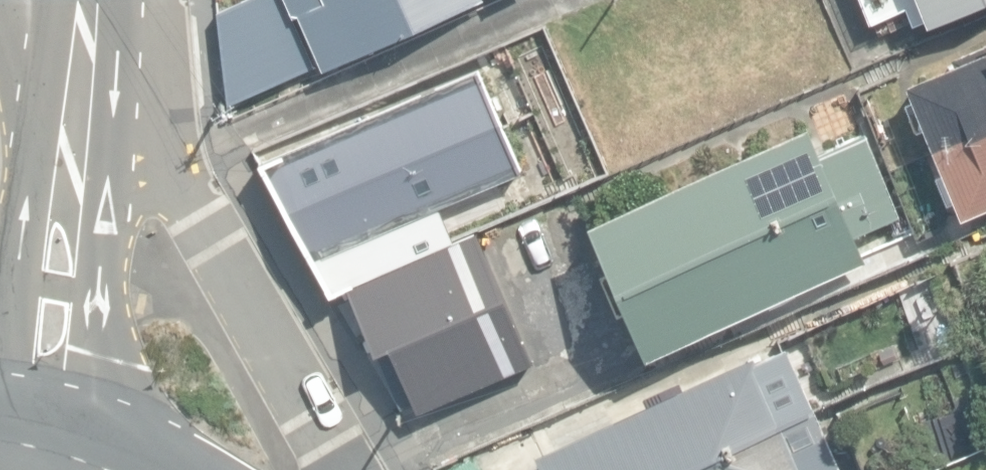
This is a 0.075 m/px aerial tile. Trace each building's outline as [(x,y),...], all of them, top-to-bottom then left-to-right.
[(230,103),(315,65),(286,0),(247,0),(219,12),(230,103)] [(322,68),(486,1),(486,0),(288,0),(294,15),(300,13),(322,68)] [(930,24),(985,0),(920,0),(930,24)] [(965,217),(985,208),(985,50),(908,83),(965,217)] [(348,289),(407,421),(540,362),(480,228),(456,239),(442,207),(521,171),(476,70),(263,165),(333,296),(348,289)] [(820,153),(810,129),(591,223),(620,290),(883,173),(865,133),(820,153)] [(901,217),(883,173),(620,290),(621,293),(649,356),(867,263),(855,236),(901,217)] [(537,450),(545,469),(686,469),(816,412),(790,349),(754,364),(751,358),(537,450)] [(816,412),(686,469),(842,469),(816,412)]
